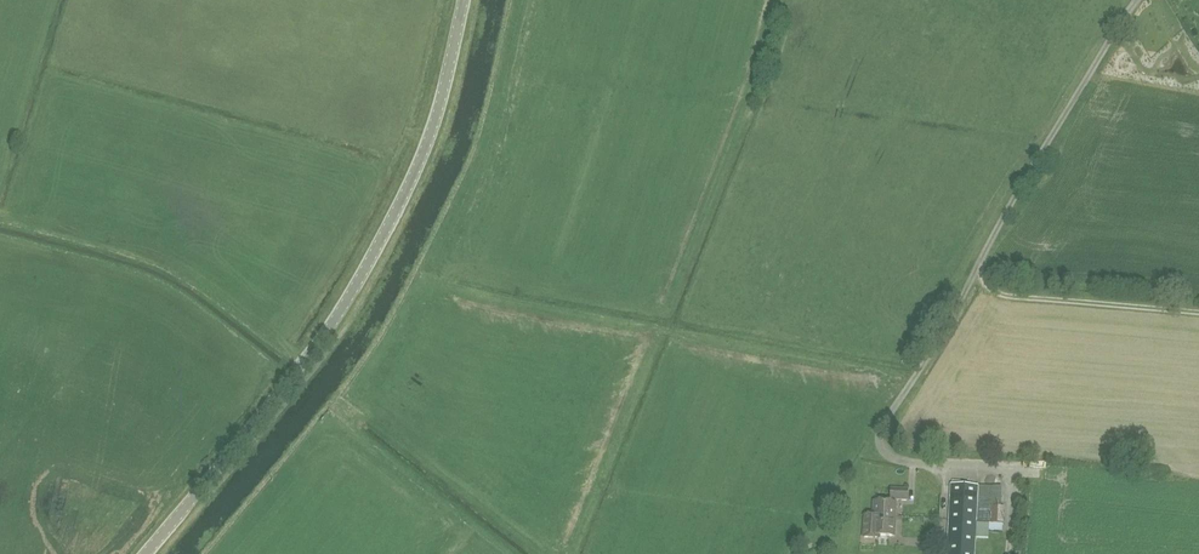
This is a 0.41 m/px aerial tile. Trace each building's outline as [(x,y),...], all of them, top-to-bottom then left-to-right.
[(948,553),(974,553),(977,486),(952,485),(948,553)] [(907,489),(891,488),(890,502),(874,501),(873,515),(895,516),(896,498),(907,499),(907,489)] [(894,535),(895,516),(873,515),(863,514),(862,538),(880,539),(881,535),(894,535)]
